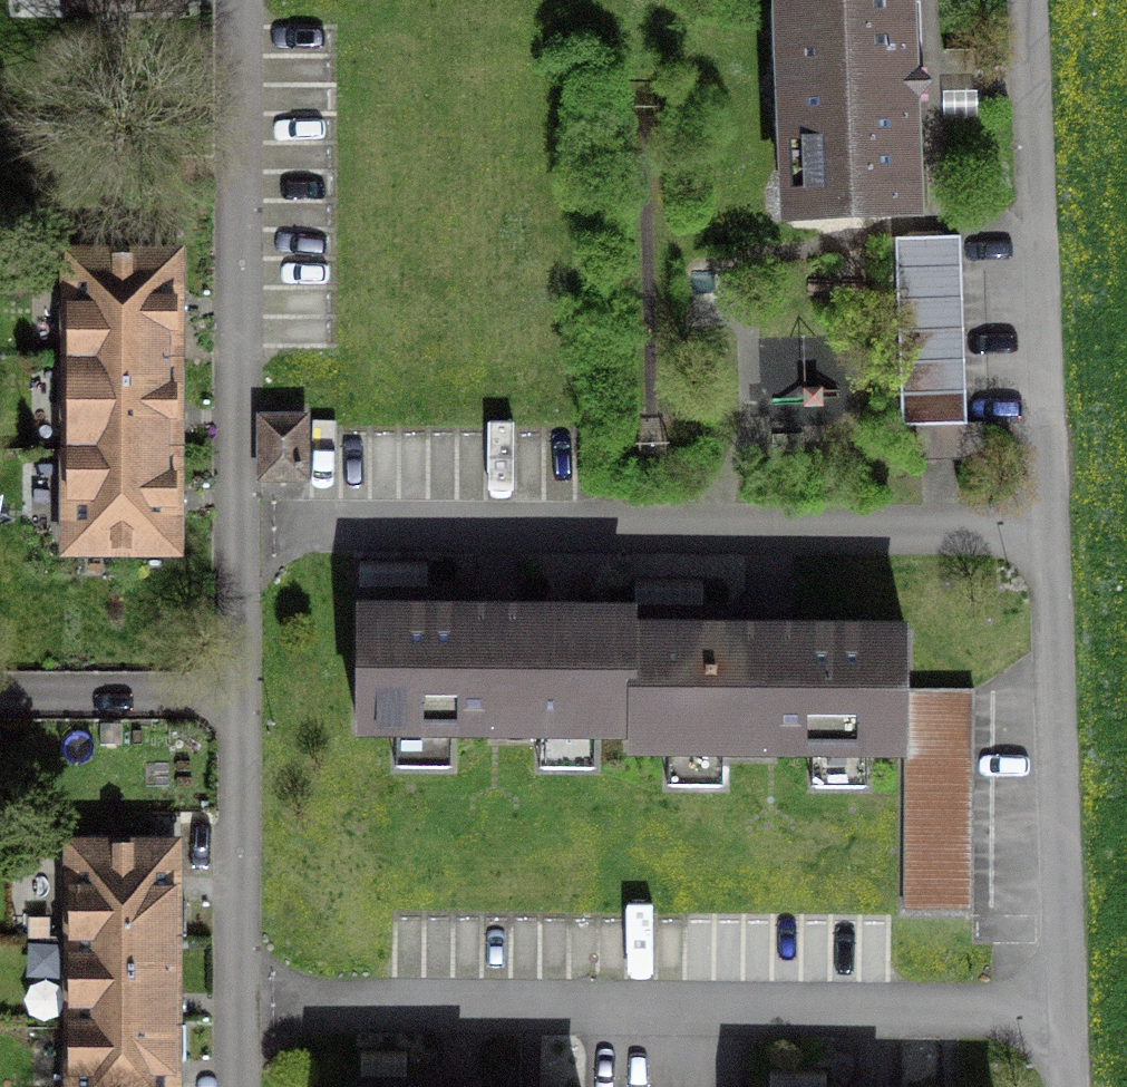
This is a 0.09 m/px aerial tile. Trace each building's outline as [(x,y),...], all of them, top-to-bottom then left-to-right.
[(74,10),(180,10),(180,0),(74,0),(74,10)] [(936,219),(927,0),(788,0),(797,224),(936,219)] [(960,236),(901,237),(905,423),(964,422),(960,236)] [(173,499),(174,456),(174,405),(175,359),(175,317),(176,262),(73,261),(72,551),(173,553),(173,499)] [(305,431),(266,430),(266,472),(304,472),(305,431)] [(770,648),(625,647),(626,630),(490,630),(355,629),(355,730),(625,731),(625,749),(895,750),(895,702),(895,649),(770,648)] [(894,918),(977,918),(978,703),(895,702),(895,750),(894,918)] [(176,852),(71,852),(70,1086),(175,1086),(175,1067),(176,1026),(176,1004),(176,939),(176,899),(176,852)]
